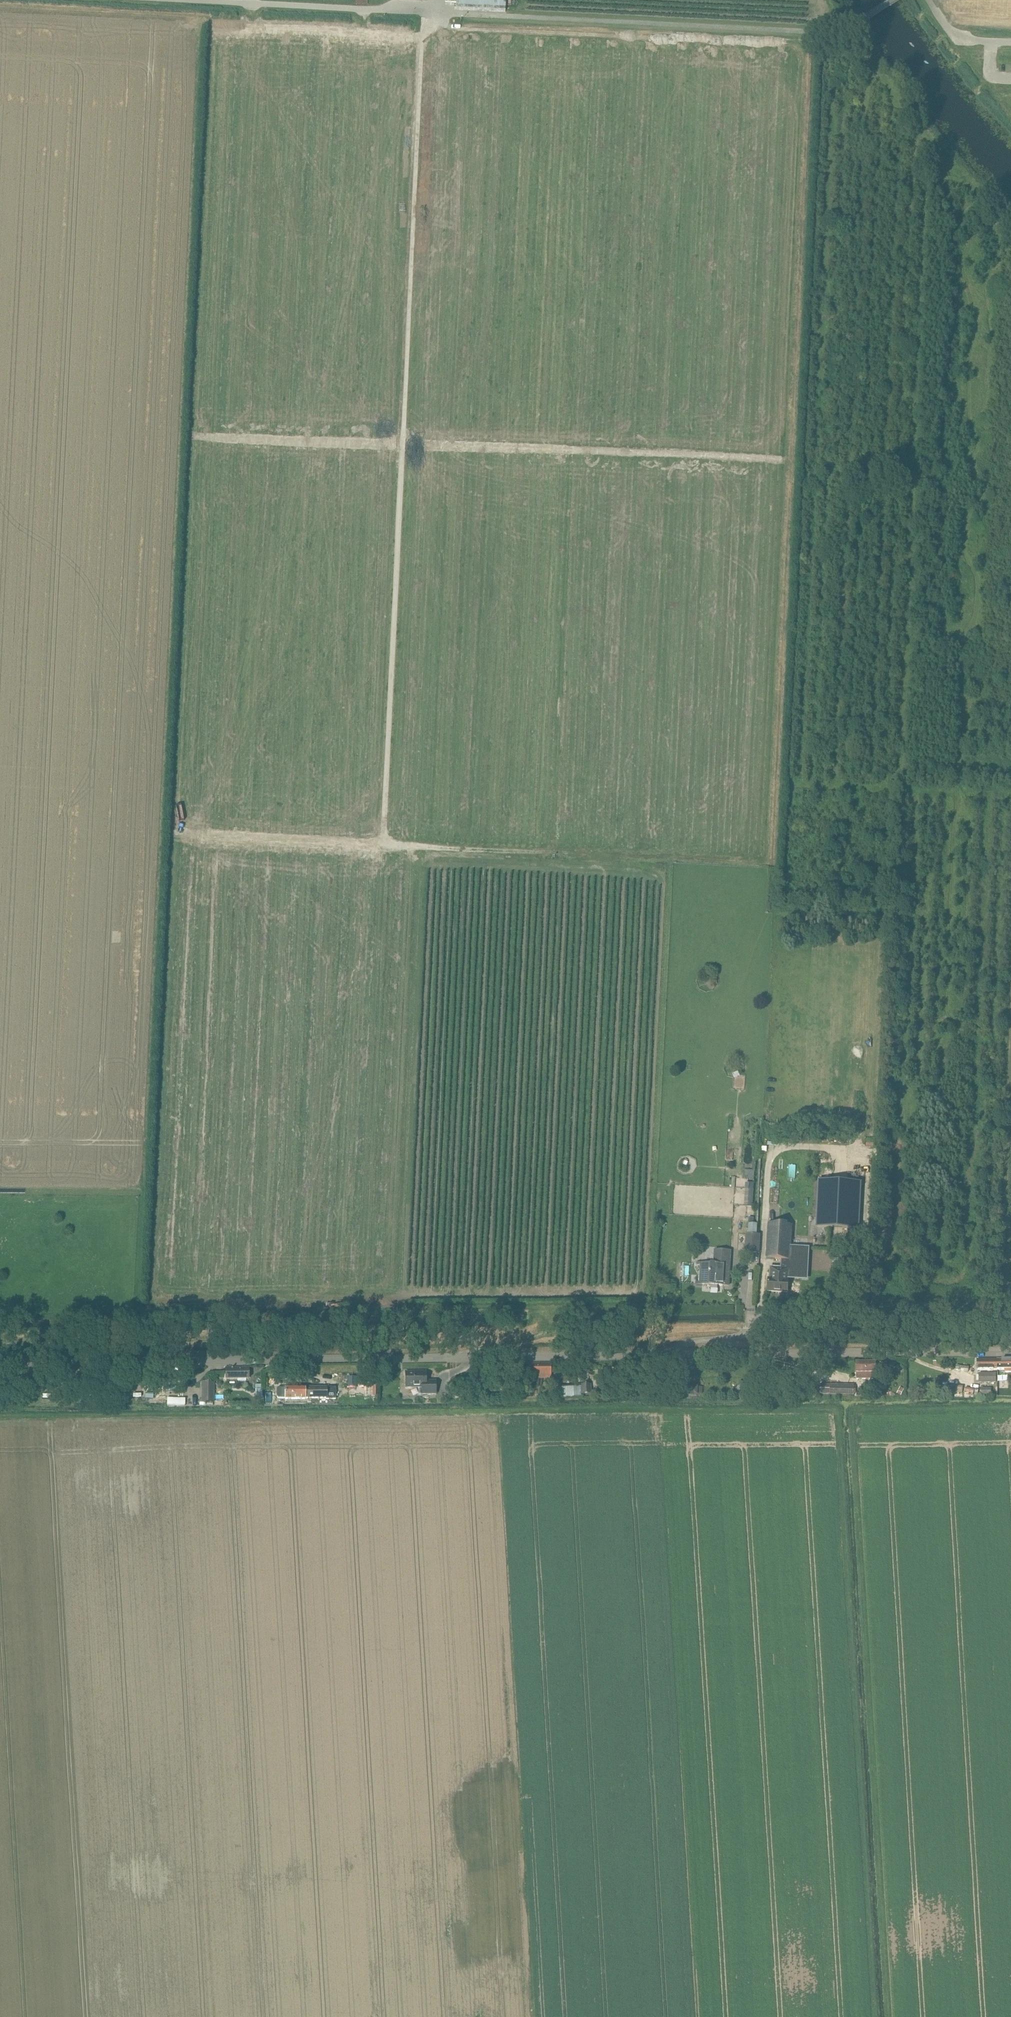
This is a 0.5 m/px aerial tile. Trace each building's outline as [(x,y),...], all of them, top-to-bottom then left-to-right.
[(744,1170),(743,1179),(748,1179),(754,1179),(754,1171),(748,1171),(744,1170)] [(860,1228),(861,1182),(818,1181),(817,1227),(860,1228)] [(746,1189),(745,1189),(744,1206),(744,1207),(753,1207),(754,1190),(753,1190),(754,1185),(746,1184),(746,1188),(746,1189)] [(760,1234),(757,1234),(757,1224),(754,1224),(754,1218),(749,1217),(749,1224),(748,1234),(747,1234),(746,1252),(759,1253),(760,1234)] [(768,1224),(766,1259),(782,1260),(782,1269),(771,1268),(771,1279),(769,1279),(768,1291),(787,1293),(788,1279),(808,1280),(809,1247),(791,1246),(792,1225),(768,1224)] [(696,1284),(729,1286),(731,1251),(714,1250),(713,1263),(697,1263),(697,1265),(700,1265),(699,1282),(696,1282),(696,1284)] [(977,1359),(978,1371),(997,1370),(997,1359),(977,1359)] [(997,1359),(997,1370),(1005,1370),(1005,1372),(1010,1372),(1010,1359),(997,1359)] [(876,1361),(857,1361),(857,1379),(876,1379),(876,1361)] [(550,1362),(527,1363),(527,1370),(527,1375),(527,1379),(551,1379),(550,1368),(550,1366),(550,1363),(550,1362)] [(248,1379),(248,1368),(226,1368),(226,1379),(248,1379)] [(569,1371),(557,1371),(557,1379),(570,1379),(569,1371)] [(425,1372),(405,1372),(405,1388),(421,1387),(421,1395),(436,1394),(435,1382),(425,1382),(425,1372)] [(997,1383),(997,1381),(996,1373),(993,1373),(979,1373),(979,1383),(997,1383)] [(348,1377),(348,1391),(351,1391),(351,1389),(355,1389),(356,1389),(357,1377),(354,1377),(348,1377)] [(357,1377),(357,1386),(364,1386),(364,1397),(375,1397),(375,1377),(357,1377)] [(145,1380),(145,1388),(158,1389),(159,1380),(145,1380)] [(166,1380),(166,1392),(176,1392),(176,1380),(166,1380)] [(214,1382),(202,1382),(202,1402),(214,1402),(214,1382)] [(474,1383),(460,1383),(460,1392),(474,1392),(474,1383)] [(566,1385),(551,1386),(552,1397),(557,1396),(557,1398),(557,1399),(581,1398),(581,1397),(581,1394),(580,1384),(566,1385)] [(590,1384),(580,1384),(581,1394),(591,1394),(591,1384),(590,1384)] [(820,1394),(831,1394),(842,1395),(842,1384),(831,1384),(820,1384),(820,1394)] [(842,1384),(842,1395),(854,1395),(854,1384),(842,1384)] [(698,1386),(688,1386),(688,1396),(698,1396),(698,1394),(702,1394),(702,1387),(698,1387),(698,1386)] [(278,1398),(285,1398),(285,1399),(305,1399),(305,1398),(326,1398),(326,1399),(336,1399),(336,1387),(285,1387),(285,1388),(278,1388),(277,1389),(277,1396),(278,1398)]
